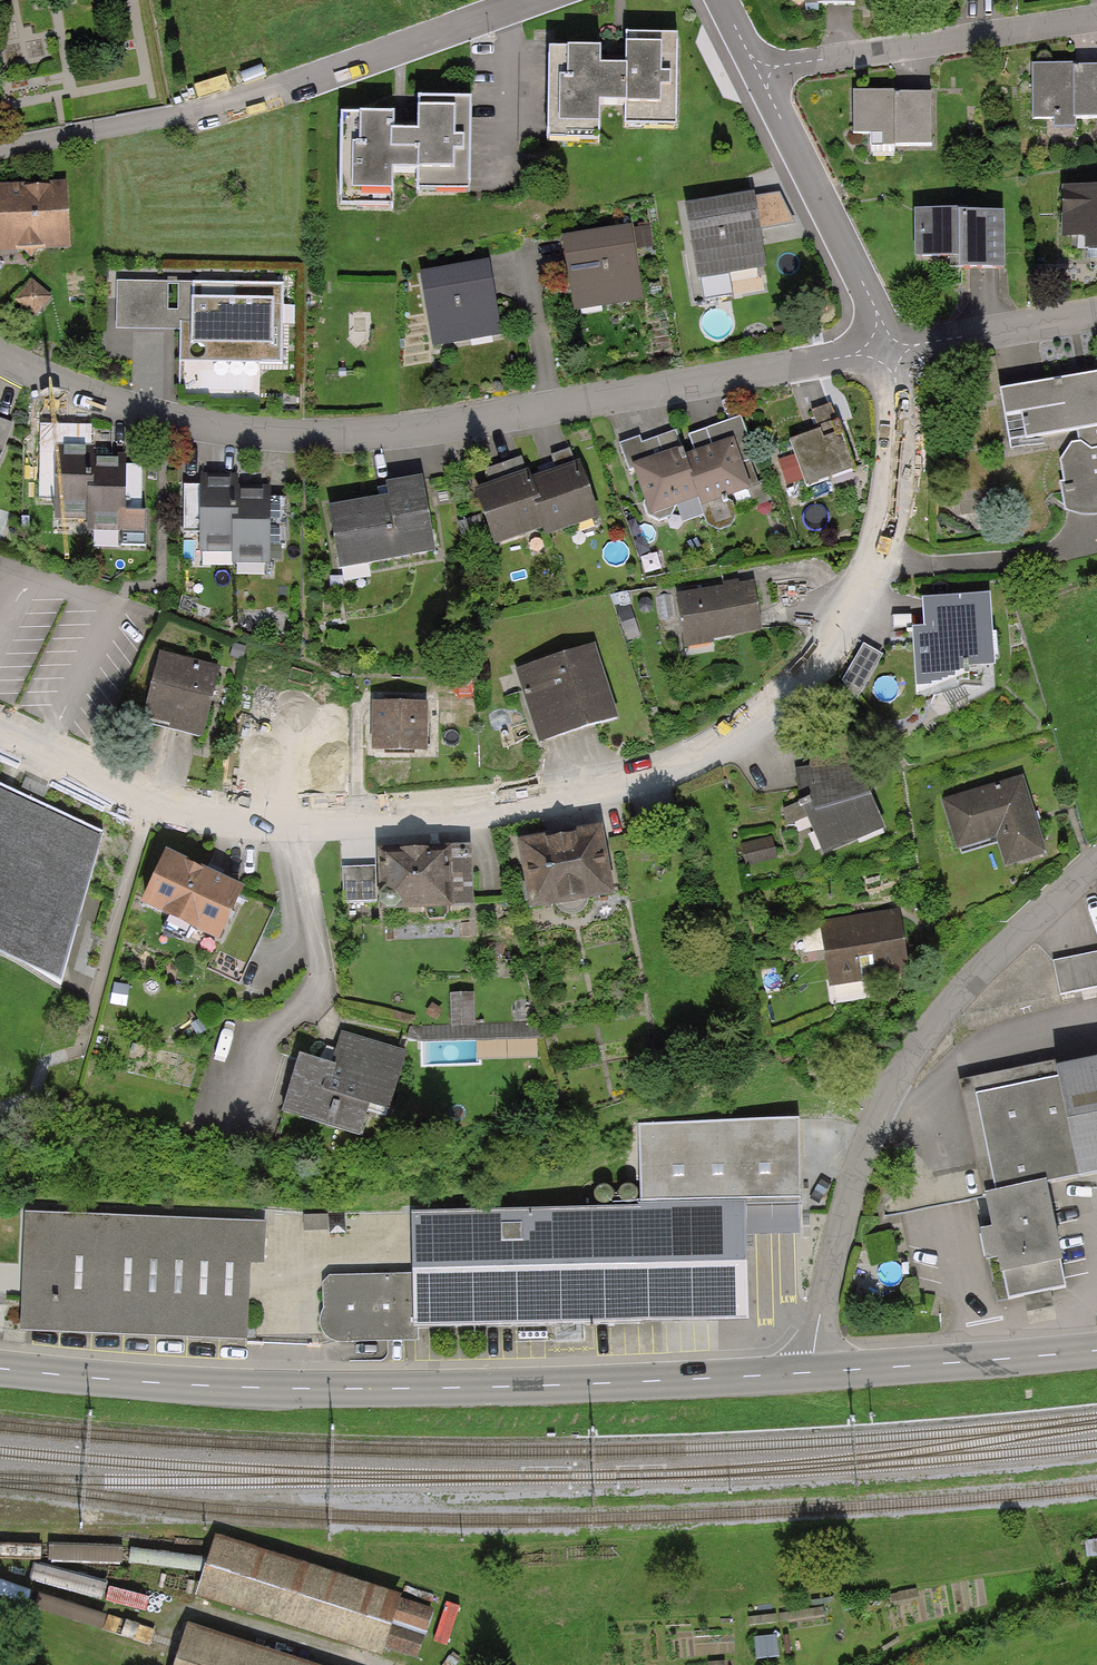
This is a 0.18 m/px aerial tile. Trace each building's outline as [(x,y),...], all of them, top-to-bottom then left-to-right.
[(811,8),(857,8),(857,0),(811,0),(811,8)] [(627,40),(626,74),(598,74),(599,58),(545,57),(545,142),(598,142),(598,112),(626,113),(626,132),(677,133),(678,41),(627,40)] [(1034,69),(1034,123),(1096,123),(1096,69),(1034,69)] [(932,96),(855,96),(855,150),(932,150),(932,96)] [(421,106),(421,140),(393,139),(393,123),(340,123),(339,188),(339,207),(392,208),(393,178),(421,178),(420,198),(471,198),(472,106),(421,106)] [(69,253),(66,188),(0,190),(0,255),(69,253)] [(1063,192),(1063,243),(1086,243),(1086,253),(1096,253),(1096,192),(1063,192)] [(751,199),(686,211),(699,281),(764,269),(751,199)] [(1004,218),(917,218),(917,269),(959,269),(959,277),(1005,277),(1004,218)] [(652,221),(636,223),(638,246),(655,244),(652,221)] [(633,230),(563,243),(576,313),(646,299),(633,230)] [(488,266),(422,279),(435,348),(502,335),(488,266)] [(55,301),(33,284),(17,305),(39,322),(55,301)] [(287,290),(117,286),(116,336),(182,338),(181,367),(285,369),(287,290)] [(1004,396),(1011,446),(1096,433),(1096,382),(1004,396)] [(643,441),(621,449),(650,523),(765,479),(743,420),(679,444),(677,438),(646,450),(643,441)] [(837,427),(791,444),(808,490),(855,473),(837,427)] [(1092,455),(1084,447),(1071,449),(1058,469),(1066,517),(1090,525),(1096,523),(1096,455),(1092,455)] [(94,450),(60,449),(59,518),(91,519),(91,534),(149,535),(149,516),(122,515),(123,464),(93,463),(94,450)] [(528,477),(477,497),(497,550),(544,532),(547,543),(599,523),(579,469),(532,487),(528,477)] [(385,502),(328,511),(339,575),(430,559),(418,482),(383,488),(385,502)] [(235,484),(206,483),(203,546),(234,547),(234,560),(269,562),(272,499),(234,497),(235,484)] [(753,586),(682,598),(689,644),(760,632),(753,586)] [(992,674),(989,601),(925,605),(927,635),(915,635),(918,695),(962,675),(992,674)] [(597,648),(517,675),(541,745),(620,718),(597,648)] [(208,734),(222,668),(161,655),(147,721),(208,734)] [(428,705),(372,707),(373,754),(430,753),(428,705)] [(879,831),(856,769),(799,789),(822,852),(879,831)] [(1022,781),(944,802),(958,852),(994,842),(1002,871),(1043,860),(1022,781)] [(61,987),(103,833),(0,785),(0,950),(18,959),(61,987)] [(598,834),(518,848),(529,910),(609,897),(598,834)] [(467,853),(378,854),(379,909),(468,907),(467,853)] [(236,890),(165,858),(142,909),(212,942),(236,890)] [(905,970),(898,913),(824,921),(830,979),(905,970)] [(1056,956),(1061,993),(1096,988),(1096,950),(1056,956)] [(451,1028),(421,1030),(423,1071),(541,1065),(539,1024),(476,1027),(475,996),(449,997),(451,1028)] [(385,1118),(406,1053),(345,1034),(333,1070),(300,1059),(282,1115),(322,1128),(330,1101),(340,1104),(332,1129),(360,1137),(367,1113),(385,1118)] [(1055,1076),(1053,1066),(962,1085),(1008,1303),(1064,1291),(1042,1186),(1096,1175),(1096,1068),(1055,1076)] [(264,1224),(29,1212),(23,1332),(248,1344),(252,1266),(262,1267),(264,1224)] [(639,1330),(638,1213),(412,1216),(413,1276),(323,1277),(324,1347),(417,1346),(417,1332),(639,1330)] [(379,1659),(399,1597),(218,1538),(209,1565),(197,1599),(379,1659)] [(889,1594),(892,1606),(921,1600),(919,1588),(889,1594)] [(735,1623),(754,1622),(753,1601),(734,1602),(735,1623)] [(778,1631),(777,1622),(753,1626),(754,1634),(778,1631)] [(189,1624),(182,1646),(176,1664),(314,1664),(189,1624)]
